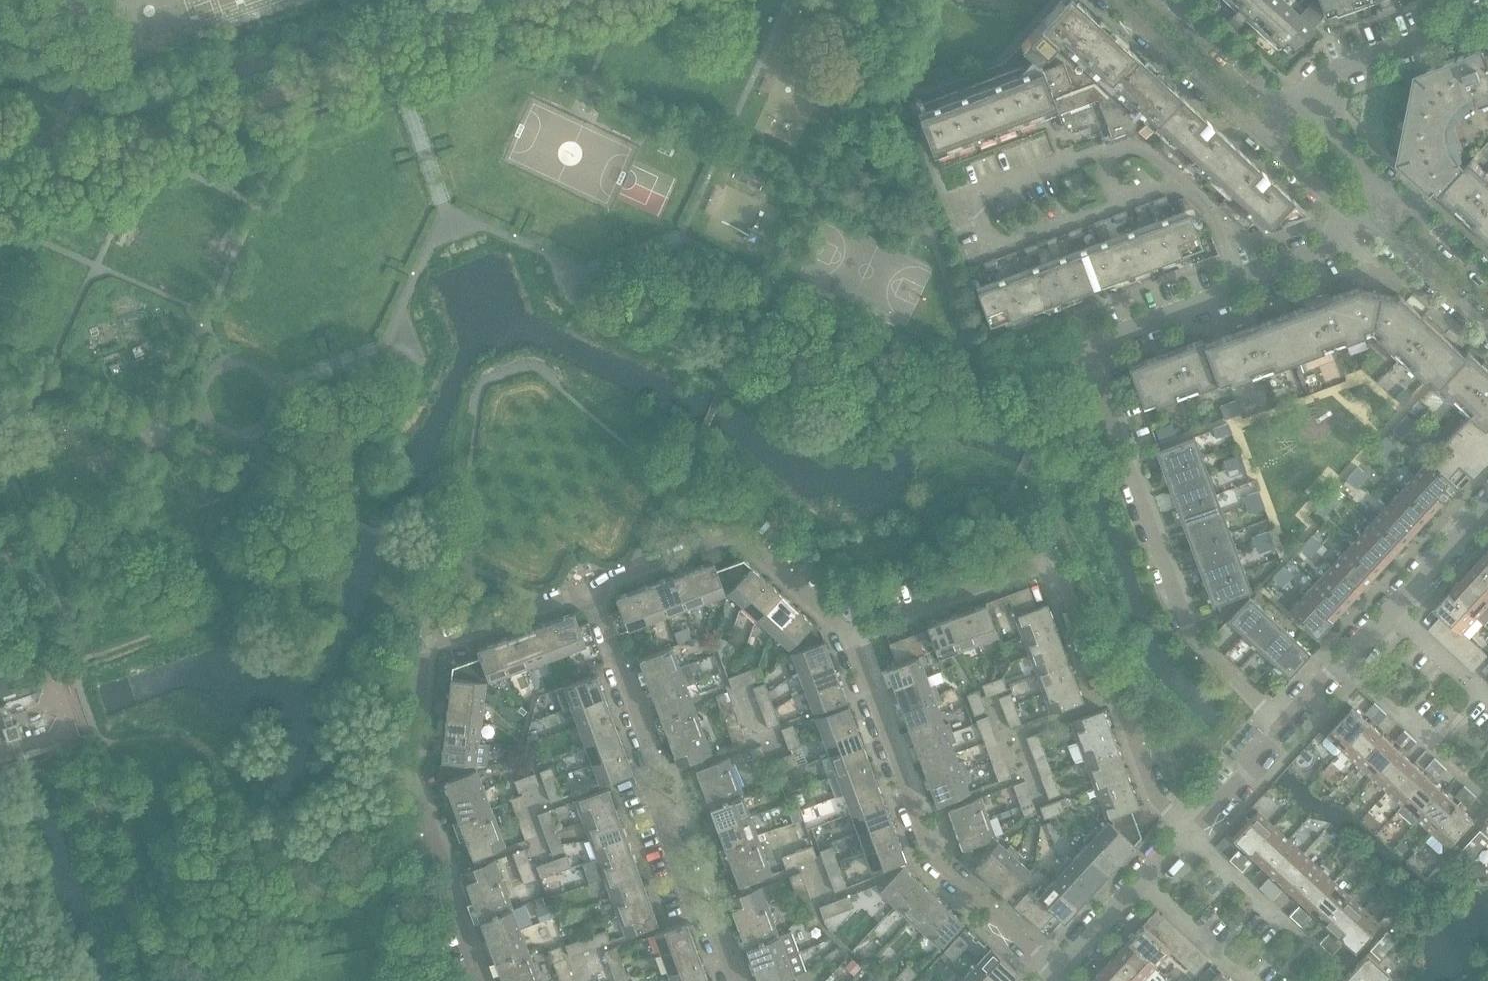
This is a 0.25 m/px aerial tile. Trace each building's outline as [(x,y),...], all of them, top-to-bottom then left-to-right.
[(1081,4),(1077,0),(1061,0),(1058,3),(1004,62),(920,93),(923,102),(915,105),(934,157),(1057,112),(1062,123),(1064,127),(1068,130),(1072,131),(1077,130),(1098,122),(1096,119),(1104,116),(1111,136),(1131,129),(1132,128),(1129,122),(1141,117),(1145,113),(1148,116),(1137,128),(1144,135),(1156,123),(1181,96),(1081,4)] [(1284,0),(1224,0),(1235,10),(1244,18),(1276,48),(1279,47),(1281,45),(1289,52),(1313,27),(1299,14),(1284,0)] [(1318,0),(1313,0),(1312,0),(1299,14),(1313,27),(1323,15),(1318,0)] [(1323,15),(1333,11),(1335,14),(1337,16),(1378,1),(1380,0),(1318,0),(1323,15)] [(1454,148),(1449,136),(1450,124),(1455,113),(1463,103),(1474,97),(1478,95),(1484,111),(1487,110),(1487,54),(1487,51),(1485,46),(1428,67),(1426,80),(1413,84),(1401,148),(1411,156),(1408,169),(1432,192),(1436,188),(1440,192),(1466,164),(1460,157),(1454,148)] [(1236,147),(1181,96),(1156,123),(1167,133),(1155,145),(1181,170),(1193,157),(1211,174),(1236,147)] [(1307,212),(1236,147),(1211,174),(1230,192),(1219,204),(1245,229),(1257,216),(1268,227),(1307,212)] [(1487,172),(1471,158),(1466,164),(1440,192),(1457,207),(1461,203),(1469,210),(1477,218),(1473,222),(1487,236),(1487,170),(1487,172)] [(1168,203),(1166,195),(1159,198),(1162,205),(1168,203)] [(1147,267),(1173,258),(1174,261),(1189,256),(1188,252),(1202,247),(1192,220),(1204,215),(1184,197),(1177,199),(1183,215),(1152,226),(1144,204),(1134,207),(1142,230),(1111,241),(1103,219),(1094,222),(1102,245),(1063,259),(1055,236),(1046,240),(1054,262),(1023,274),(1014,251),(1005,255),(1013,277),(976,291),(989,326),(1003,321),(1004,324),(1019,319),(1018,315),(1044,305),(1045,309),(1060,304),(1058,300),(1084,290),(1086,294),(1099,289),(1108,286),(1106,282),(1132,273),(1134,276),(1148,271),(1147,267)] [(1162,205),(1159,198),(1153,200),(1155,207),(1162,205)] [(1128,218),(1125,210),(1119,213),(1121,220),(1128,218)] [(1121,220),(1119,213),(1112,215),(1115,222),(1121,220)] [(1084,234),(1081,227),(1074,229),(1077,236),(1084,234)] [(1077,236),(1074,229),(1068,232),(1070,239),(1077,236)] [(1083,243),(1080,235),(1069,240),(1072,248),(1083,243)] [(1040,250),(1037,243),(1030,245),(1033,253),(1040,250)] [(1033,253),(1030,245),(1024,248),(1027,255),(1033,253)] [(999,265),(996,258),(990,261),(992,268),(999,265)] [(992,268),(990,261),(983,263),(986,270),(992,268)] [(1370,343),(1377,293),(1361,289),(1359,286),(1329,297),(1327,292),(1303,301),(1303,303),(1304,302),(1305,306),(1276,316),(1292,360),(1323,348),(1321,342),(1341,334),(1343,341),(1364,333),(1370,343)] [(1455,347),(1443,336),(1439,332),(1442,330),(1443,329),(1424,312),(1421,315),(1397,293),(1394,296),(1377,293),(1370,343),(1375,337),(1391,351),(1395,346),(1411,361),(1407,366),(1424,381),(1427,377),(1455,347)] [(1292,360),(1276,316),(1256,324),(1255,320),(1256,320),(1255,319),(1231,328),(1233,333),(1203,343),(1217,383),(1228,378),(1229,383),(1252,374),(1250,368),(1270,361),(1272,367),(1292,360)] [(1217,383),(1203,343),(1202,339),(1182,346),(1180,341),(1156,350),(1156,351),(1157,351),(1158,355),(1127,366),(1143,409),(1177,397),(1174,392),(1195,384),(1197,390),(1217,383)] [(1484,360),(1483,361),(1484,361),(1481,364),(1466,350),(1463,354),(1455,347),(1427,377),(1451,399),(1455,395),(1471,409),(1466,414),(1468,415),(1483,429),(1487,424),(1487,363),(1484,360)] [(1402,404),(1411,394),(1404,389),(1395,398),(1402,404)] [(1240,412),(1235,399),(1228,402),(1232,415),(1240,412)] [(1232,415),(1228,402),(1220,405),(1225,418),(1232,415)] [(1417,417),(1425,408),(1418,402),(1410,411),(1417,417)] [(1406,414),(1399,422),(1409,431),(1416,423),(1406,414)] [(1487,460),(1487,424),(1483,429),(1468,415),(1445,440),(1445,441),(1428,459),(1456,485),(1467,473),(1472,478),(1487,460)] [(1409,431),(1399,422),(1392,430),(1401,439),(1409,431)] [(1176,436),(1172,423),(1164,426),(1168,439),(1176,436)] [(1231,431),(1228,423),(1212,428),(1216,437),(1231,431)] [(1168,439),(1164,426),(1156,429),(1160,442),(1168,439)] [(1201,457),(1194,436),(1154,450),(1162,471),(1201,457)] [(1395,446),(1386,437),(1380,443),(1390,452),(1395,446)] [(1390,452),(1380,443),(1375,449),(1384,458),(1390,452)] [(1242,463),(1240,455),(1223,461),(1226,468),(1242,463)] [(1208,475),(1201,457),(1162,471),(1169,490),(1208,475)] [(1456,485),(1428,459),(1414,474),(1442,500),(1456,485)] [(1245,470),(1242,463),(1226,468),(1229,476),(1245,470)] [(1368,476),(1358,467),(1353,473),(1362,482),(1368,476)] [(1362,482),(1353,473),(1347,479),(1356,488),(1362,482)] [(1442,500),(1414,474),(1400,490),(1427,515),(1442,500)] [(1215,494),(1208,475),(1169,490),(1176,509),(1215,494)] [(1427,515),(1400,490),(1386,504),(1414,530),(1427,515)] [(1261,499),(1258,491),(1242,497),(1245,505),(1261,499)] [(1223,514),(1215,494),(1176,509),(1183,528),(1223,514)] [(1326,494),(1321,500),(1331,509),(1336,502),(1326,494)] [(1264,507),(1261,499),(1245,505),(1248,513),(1264,507)] [(1331,509),(1321,500),(1316,507),(1326,515),(1331,509)] [(1414,530),(1386,504),(1372,520),(1400,545),(1414,530)] [(1230,533),(1223,514),(1183,528),(1190,547),(1230,533)] [(1400,545),(1372,520),(1358,535),(1386,560),(1400,545)] [(1271,539),(1268,531),(1252,537),(1254,545),(1271,539)] [(1237,552),(1230,533),(1190,547),(1197,566),(1237,552)] [(1322,545),(1312,535),(1306,541),(1316,551),(1322,545)] [(1386,560),(1358,535),(1345,550),(1372,575),(1386,560)] [(1274,546),(1271,539),(1254,545),(1257,552),(1274,546)] [(1316,551),(1306,541),(1301,548),(1310,557),(1316,551)] [(1372,575),(1345,550),(1331,565),(1358,590),(1372,575)] [(1477,562),(1487,572),(1487,550),(1477,562)] [(1244,571),(1237,552),(1197,566),(1204,585),(1244,571)] [(730,588),(751,566),(743,558),(716,568),(724,589),(729,587),(730,588)] [(726,593),(724,589),(716,568),(713,560),(693,568),(705,600),(726,593)] [(1477,562),(1463,577),(1487,600),(1487,572),(1477,562)] [(1358,590),(1331,565),(1316,580),(1344,606),(1358,590)] [(744,605),(767,580),(751,566),(730,588),(728,591),(744,605)] [(1294,575),(1284,566),(1278,572),(1288,581),(1294,575)] [(705,600),(693,568),(674,574),(686,607),(705,600)] [(1251,591),(1244,571),(1204,585),(1212,605),(1216,603),(1220,613),(1227,620),(1249,596),(1247,592),(1251,591)] [(1288,581),(1278,572),(1272,579),(1282,587),(1288,581)] [(686,607),(674,574),(654,582),(667,615),(686,607)] [(1463,577),(1449,592),(1477,617),(1487,605),(1487,600),(1463,577)] [(759,619),(782,594),(767,580),(744,605),(759,619)] [(1344,606),(1316,580),(1303,595),(1330,621),(1344,606)] [(667,615),(654,582),(635,589),(647,622),(667,615)] [(1036,607),(1028,586),(1018,590),(1025,611),(1036,607)] [(647,622),(635,589),(615,596),(619,608),(610,612),(618,632),(647,622)] [(988,609),(1009,601),(1015,615),(1025,611),(1018,590),(985,602),(988,609)] [(1477,617),(1449,592),(1435,607),(1442,614),(1462,633),(1477,617)] [(774,633),(797,608),(782,594),(759,619),(774,633)] [(1330,621),(1303,595),(1288,611),(1316,636),(1330,621)] [(1242,634),(1264,610),(1249,596),(1227,620),(1242,634)] [(997,635),(988,609),(985,602),(965,609),(977,642),(997,635)] [(1047,603),(1036,607),(1025,611),(1015,615),(1022,635),(1054,623),(1047,603)] [(789,647),(812,622),(797,608),(774,633),(789,647)] [(977,642),(965,609),(946,617),(958,650),(977,642)] [(1257,648),(1279,624),(1264,610),(1242,634),(1257,648)] [(595,641),(588,620),(578,623),(574,612),(554,619),(566,652),(595,641)] [(958,650),(946,617),(926,624),(927,629),(930,636),(938,657),(958,650)] [(566,652),(554,619),(535,626),(547,659),(566,652)] [(820,629),(812,622),(789,647),(792,652),(824,640),(820,629)] [(1061,642),(1054,623),(1022,635),(1029,654),(1061,642)] [(1273,662),(1294,638),(1279,624),(1257,648),(1273,662)] [(547,659),(535,626),(516,633),(527,666),(547,659)] [(913,642),(930,636),(927,629),(900,639),(907,660),(918,656),(913,642)] [(527,666),(516,633),(497,640),(509,673),(527,666)] [(907,660),(900,639),(889,643),(888,638),(887,639),(896,664),(907,660)] [(1288,676),(1310,653),(1294,638),(1273,662),(1288,676)] [(509,673),(497,640),(476,648),(479,656),(487,676),(489,680),(509,673)] [(831,660),(824,640),(792,652),(799,672),(831,660)] [(1068,661),(1061,642),(1029,654),(1036,673),(1068,661)] [(679,667),(671,646),(658,650),(638,658),(646,679),(679,667)] [(926,677),(922,666),(927,664),(924,654),(918,656),(907,660),(896,664),(885,668),(893,689),(926,677)] [(487,676),(479,656),(452,666),(450,676),(482,680),(482,679),(487,676)] [(838,679),(831,660),(799,672),(806,691),(838,679)] [(1076,681),(1068,661),(1036,673),(1043,693),(1076,681)] [(763,677),(759,666),(750,669),(754,680),(763,677)] [(686,686),(679,667),(646,679),(653,698),(686,686)] [(754,680),(750,669),(739,673),(743,684),(754,680)] [(604,694),(596,673),(564,686),(571,706),(604,694)] [(743,684),(739,673),(728,677),(732,688),(743,684)] [(483,702),(486,680),(482,680),(450,676),(448,698),(483,702)] [(938,693),(935,684),(929,686),(926,677),(893,689),(900,707),(938,693)] [(1007,689),(1002,677),(992,681),(996,693),(1007,689)] [(846,699),(838,679),(806,691),(813,711),(846,699)] [(996,693),(992,681),(982,685),(986,696),(996,693)] [(1083,701),(1076,681),(1043,693),(1050,713),(1083,701)] [(768,692),(765,683),(753,687),(756,697),(768,692)] [(693,705),(686,686),(653,698),(660,717),(693,705)] [(982,700),(978,690),(967,695),(971,705),(982,700)] [(716,695),(720,705),(731,701),(727,691),(716,695)] [(760,707),(772,703),(768,692),(756,697),(760,707)] [(940,715),(936,705),(942,703),(938,693),(900,707),(907,727),(940,715)] [(1014,704),(1010,693),(998,698),(1002,708),(1014,704)] [(611,714),(604,694),(571,706),(579,726),(611,714)] [(481,722),(483,702),(448,698),(446,718),(481,722)] [(986,710),(982,700),(971,705),(974,715),(986,710)] [(735,711),(731,701),(720,705),(724,715),(735,711)] [(1372,718),(1381,708),(1374,702),(1366,712),(1372,718)] [(776,713),(772,703),(760,707),(764,718),(776,713)] [(855,724),(848,703),(815,716),(823,736),(855,724)] [(1018,714),(1014,704),(1002,708),(1006,718),(1018,714)] [(711,754),(693,705),(660,717),(678,766),(711,754)] [(1343,749),(1368,722),(1352,707),(1327,734),(1328,735),(1323,740),(1324,745),(1334,754),(1339,754),(1343,749)] [(1110,728),(1103,708),(1070,720),(1077,741),(1110,728)] [(1378,723),(1387,714),(1381,708),(1372,718),(1378,723)] [(739,721),(735,711),(724,715),(727,725),(739,721)] [(780,723),(776,713),(764,718),(768,728),(780,723)] [(618,733),(611,714),(579,726),(586,745),(618,733)] [(1021,723),(1018,714),(1006,718),(1010,728),(1021,723)] [(952,732),(949,722),(943,724),(940,715),(907,727),(914,746),(952,732)] [(976,720),(977,722),(980,730),(991,726),(988,715),(976,720)] [(478,741),(481,722),(446,718),(443,738),(478,741)] [(742,731),(739,721),(727,725),(731,736),(742,731)] [(17,722),(10,725),(2,727),(7,742),(22,737),(17,722)] [(1358,763),(1383,735),(1368,722),(1343,749),(1358,763)] [(781,728),(785,739),(797,735),(793,724),(781,728)] [(862,743),(855,724),(823,736),(830,755),(862,743)] [(995,736),(991,726),(980,730),(983,740),(995,736)] [(1117,747),(1110,728),(1077,741),(1084,759),(1117,747)] [(1402,745),(1411,736),(1404,730),(1396,739),(1402,745)] [(746,742),(742,731),(731,736),(735,746),(746,742)] [(954,753),(950,743),(956,741),(952,732),(914,746),(921,765),(954,753)] [(625,752),(618,733),(586,745),(593,764),(625,752)] [(1026,737),(1030,747),(1041,743),(1038,733),(1026,737)] [(800,745),(797,735),(785,739),(789,749),(800,745)] [(1373,777),(1398,749),(1383,735),(1358,763),(1373,777)] [(999,746),(995,736),(983,740),(987,750),(999,746)] [(1408,751),(1417,742),(1411,736),(1402,745),(1408,751)] [(476,764),(478,741),(443,738),(441,760),(476,764)] [(869,763),(862,743),(830,755),(837,775),(869,763)] [(1045,753),(1041,743),(1030,747),(1033,757),(1045,753)] [(750,749),(753,759),(766,755),(762,744),(750,749)] [(1002,756),(999,746),(987,750),(991,760),(1002,756)] [(1124,767),(1117,747),(1084,759),(1092,779),(1124,767)] [(1388,791),(1413,763),(1398,749),(1373,777),(1388,791)] [(632,771),(625,752),(593,764),(600,783),(632,771)] [(797,764),(793,753),(783,757),(787,768),(797,764)] [(967,770),(963,761),(958,763),(954,753),(921,765),(928,784),(967,770)] [(1049,762),(1045,753),(1033,757),(1037,767),(1049,762)] [(770,766),(766,755),(753,759),(757,770),(770,766)] [(1006,766),(1002,756),(991,760),(995,770),(1006,766)] [(743,797),(727,757),(695,769),(710,809),(743,797)] [(787,768),(783,757),(772,761),(777,772),(787,768)] [(1432,773),(1441,763),(1434,758),(1426,767),(1432,773)] [(443,780),(477,768),(476,764),(441,760),(440,770),(443,780)] [(1052,772),(1049,762),(1037,767),(1041,776),(1052,772)] [(877,782),(869,763),(837,775),(844,794),(877,782)] [(1403,804),(1428,777),(1413,763),(1388,791),(1403,804)] [(1438,779),(1447,769),(1441,763),(1432,773),(1438,779)] [(1010,776),(1006,766),(995,770),(998,780),(1010,776)] [(552,767),(540,771),(543,781),(556,777),(552,767)] [(1131,786),(1124,767),(1092,779),(1099,798),(1131,786)] [(485,788),(477,768),(443,780),(451,801),(485,788)] [(968,792),(964,781),(970,779),(967,770),(928,784),(936,804),(968,792)] [(1056,783),(1052,772),(1041,776),(1045,788),(1056,783)] [(538,784),(534,773),(524,777),(528,788),(538,784)] [(795,788),(791,776),(781,780),(785,792),(795,788)] [(528,788),(524,777),(514,780),(518,792),(528,788)] [(559,787),(556,777),(543,781),(547,791),(559,787)] [(1418,818),(1443,791),(1428,777),(1403,804),(1404,805),(1399,810),(1413,823),(1418,818)] [(1032,800),(1025,780),(1013,785),(1020,805),(1032,800)] [(884,801),(877,782),(844,794),(851,813),(884,801)] [(1060,794),(1056,783),(1045,788),(1049,798),(1060,794)] [(1462,801),(1471,791),(1464,785),(1455,795),(1462,801)] [(1139,806),(1134,795),(1131,786),(1099,798),(1106,818),(1110,817),(1131,809),(1139,806)] [(563,797),(559,787),(547,791),(551,801),(563,797)] [(615,808),(608,787),(575,799),(584,820),(615,808)] [(492,807),(485,788),(451,801),(458,820),(492,807)] [(1433,832),(1459,805),(1443,791),(1418,818),(1433,832)] [(1468,806),(1477,797),(1471,791),(1462,801),(1468,806)] [(522,794),(511,798),(514,808),(526,804),(522,794)] [(953,830),(955,829),(987,817),(979,796),(947,809),(954,828),(953,829),(953,830)] [(750,816),(743,797),(710,809),(717,828),(750,816)] [(1065,811),(1060,799),(1050,803),(1055,815),(1065,811)] [(1036,811),(1032,800),(1020,805),(1024,815),(1036,811)] [(891,821),(884,801),(851,813),(858,832),(891,821)] [(1055,815),(1050,803),(1040,807),(1044,819),(1055,815)] [(529,814),(526,804),(514,808),(518,819),(529,814)] [(1443,853),(1474,819),(1459,805),(1433,832),(1425,841),(1439,853),(1443,853)] [(505,847),(492,807),(458,820),(472,859),(505,847)] [(622,827),(615,808),(584,820),(591,839),(622,827)] [(549,809),(538,814),(541,824),(553,820),(549,809)] [(1141,836),(1131,809),(1110,817),(1112,822),(1111,823),(1133,844),(1141,836)] [(1248,852),(1273,825),(1257,810),(1232,838),(1248,852)] [(533,825),(529,814),(518,819),(522,829),(533,825)] [(757,835),(750,816),(717,828),(724,847),(757,835)] [(995,837),(987,817),(955,829),(962,850),(995,837)] [(557,830),(553,820),(541,824),(545,834),(557,830)] [(1133,844),(1111,823),(1108,820),(1101,829),(1096,825),(1089,832),(1119,860),(1133,844)] [(898,839),(891,821),(858,832),(865,851),(898,839)] [(537,835),(533,825),(522,829),(525,839),(537,835)] [(1263,866),(1288,839),(1273,825),(1248,852),(1263,866)] [(629,845),(622,827),(591,839),(597,857),(629,845)] [(560,840),(557,830),(545,834),(549,844),(560,840)] [(1474,836),(1484,845),(1487,840),(1487,837),(1480,830),(1474,836)] [(1119,860),(1089,832),(1083,840),(1087,844),(1081,851),(1105,875),(1119,860)] [(771,874),(757,835),(724,847),(738,886),(771,874)] [(1484,845),(1474,836),(1469,842),(1478,851),(1484,845)] [(974,866),(998,840),(995,837),(962,850),(966,859),(974,866)] [(905,859),(898,839),(865,851),(872,871),(905,859)] [(1278,880),(1303,853),(1288,839),(1263,866),(1278,880)] [(564,850),(560,840),(549,844),(552,854),(564,850)] [(990,881),(1017,851),(1010,844),(1006,848),(998,840),(974,866),(990,881)] [(1402,855),(1410,847),(1401,840),(1394,848),(1402,855)] [(1478,851),(1469,842),(1463,848),(1472,857),(1478,851)] [(636,864),(629,845),(597,857),(604,876),(636,864)] [(817,857),(812,845),(802,848),(806,860),(817,857)] [(820,850),(823,861),(835,856),(831,846),(820,850)] [(524,848),(512,853),(516,863),(528,858),(524,848)] [(806,860),(802,848),(792,852),(796,864),(806,860)] [(1235,866),(1244,856),(1238,850),(1229,860),(1235,866)] [(1005,895),(1029,870),(1021,862),(1025,858),(1017,851),(990,881),(1005,895)] [(1105,875),(1081,851),(1072,860),(1068,855),(1062,862),(1091,890),(1105,875)] [(796,864),(792,852),(782,856),(786,868),(796,864)] [(1293,894),(1318,867),(1303,853),(1278,880),(1293,894)] [(571,866),(567,855),(557,858),(561,870),(571,866)] [(839,866),(835,856),(823,861),(827,871),(839,866)] [(1242,872),(1250,862),(1244,856),(1235,866),(1242,872)] [(532,869),(528,858),(516,863),(520,873),(532,869)] [(561,870),(557,858),(546,862),(551,874),(561,870)] [(513,909),(494,859),(461,871),(480,921),(513,909)] [(551,874),(546,862),(536,866),(540,877),(551,874)] [(1091,890),(1062,862),(1055,870),(1059,874),(1052,882),(1077,905),(1091,890)] [(644,884),(636,864),(604,876),(612,896),(644,884)] [(894,905),(918,880),(902,865),(878,891),(894,905)] [(843,877),(839,866),(827,871),(831,881),(843,877)] [(1308,908),(1333,881),(1318,867),(1293,894),(1308,908)] [(536,879),(532,869),(520,873),(524,883),(536,879)] [(801,872),(789,876),(793,886),(804,882),(801,872)] [(847,887),(843,877),(831,881),(835,891),(847,887)] [(1266,894),(1274,884),(1268,878),(1259,888),(1266,894)] [(909,919),(933,894),(918,880),(894,905),(909,919)] [(1323,922),(1348,894),(1333,881),(1308,908),(1323,922)] [(808,892),(804,882),(793,886),(797,896),(808,892)] [(1077,905),(1052,882),(1044,890),(1040,886),(1032,894),(1037,898),(1037,897),(1046,905),(1055,913),(1063,921),(1077,905)] [(651,904),(644,884),(612,896),(619,915),(651,904)] [(1272,899),(1280,890),(1274,884),(1266,894),(1272,899)] [(779,936),(760,886),(727,898),(729,903),(746,949),(779,936)] [(812,902),(808,892),(797,896),(800,906),(812,902)] [(924,933),(948,907),(933,894),(909,919),(924,933)] [(1338,935),(1363,908),(1348,894),(1323,922),(1338,935)] [(849,895),(839,899),(843,910),(854,906),(849,895)] [(1031,922),(1046,905),(1037,897),(1037,898),(1030,905),(1022,897),(1014,906),(1031,922)] [(843,910),(839,899),(829,903),(833,914),(843,910)] [(816,912),(812,902),(800,906),(804,916),(816,912)] [(833,914),(829,903),(819,906),(823,917),(833,914)] [(658,923),(651,904),(619,915),(626,935),(658,923)] [(1040,929),(1055,913),(1046,905),(1031,922),(1040,929)] [(1296,921),(1304,912),(1298,906),(1289,915),(1296,921)] [(940,948),(963,922),(948,907),(924,933),(940,948)] [(1354,950),(1379,923),(1363,908),(1338,935),(1354,950)] [(520,928),(513,909),(480,921),(487,940),(520,928)] [(1170,950),(1150,931),(1163,917),(1156,910),(1142,925),(1128,940),(1155,965),(1170,950)] [(819,922),(816,912),(804,916),(808,927),(819,922)] [(1302,927),(1310,917),(1304,912),(1296,921),(1302,927)] [(693,941),(686,920),(653,932),(661,952),(693,941)] [(527,947),(520,928),(487,940),(494,959),(527,947)] [(606,929),(585,937),(590,949),(610,941),(606,929)] [(1387,931),(1381,937),(1390,946),(1396,940),(1387,931)] [(1325,949),(1334,939),(1328,934),(1319,943),(1325,949)] [(968,943),(958,935),(951,943),(961,952),(968,943)] [(786,956),(779,936),(746,949),(753,968),(786,956)] [(590,949),(585,937),(565,945),(570,956),(590,949)] [(1390,946),(1381,937),(1375,944),(1385,952),(1390,946)] [(1331,955),(1340,945),(1334,939),(1325,949),(1331,955)] [(1155,965),(1128,940),(1114,955),(1141,980),(1155,965)] [(701,960),(693,941),(661,952),(669,972),(701,960)] [(961,952),(951,943),(944,951),(954,960),(961,952)] [(1385,952),(1375,944),(1369,950),(1379,959),(1385,952)] [(560,946),(549,950),(561,980),(573,980),(560,946)] [(621,959),(616,946),(604,950),(609,963),(621,959)] [(527,947),(494,959),(502,980),(539,980),(527,947)] [(991,947),(977,963),(996,980),(1007,980),(1017,971),(991,947)] [(1366,953),(1351,969),(1364,980),(1384,980),(1390,975),(1366,953)] [(1114,955),(1100,970),(1112,980),(1141,980),(1114,955)] [(786,956),(753,968),(758,980),(780,980),(793,976),(786,956)] [(851,958),(844,966),(853,975),(860,967),(861,966),(851,957),(851,958)] [(626,971),(621,959),(609,963),(614,976),(626,971)] [(701,960),(669,972),(672,980),(702,980),(708,979),(701,960)] [(977,963),(963,979),(965,980),(996,980),(977,963)] [(917,973),(908,964),(892,980),(910,980),(917,973)] [(1351,969),(1340,980),(1364,980),(1351,969)] [(1100,970),(1090,980),(1112,980),(1100,970)] [(628,977),(626,971),(614,976),(616,980),(629,980),(628,977)] [(1184,971),(1175,980),(1194,980),(1184,971)] [(1220,971),(1211,980),(1230,980),(1220,971)]
